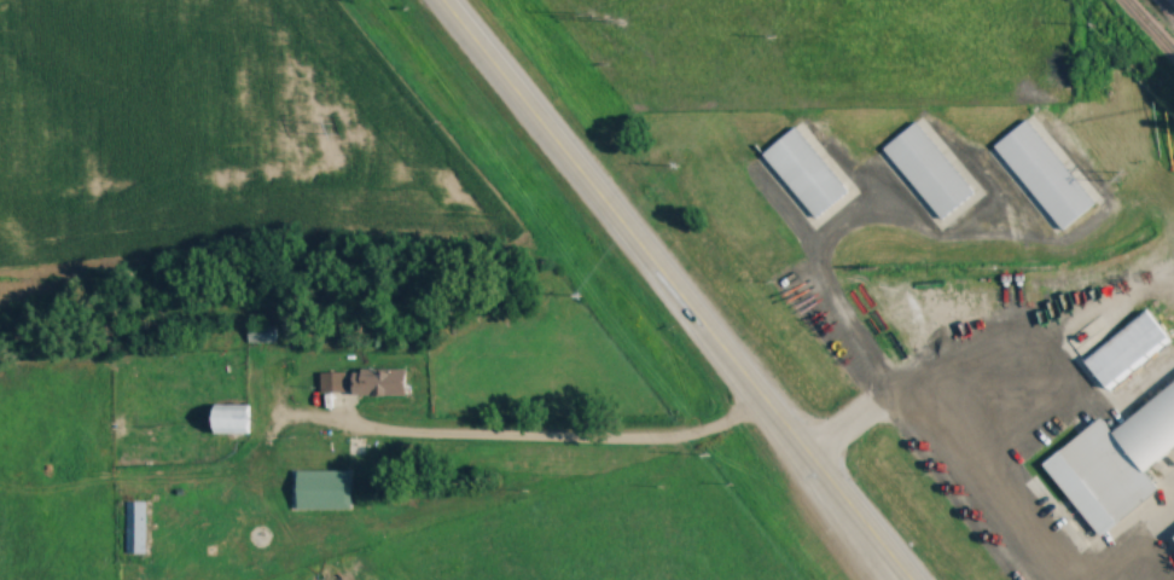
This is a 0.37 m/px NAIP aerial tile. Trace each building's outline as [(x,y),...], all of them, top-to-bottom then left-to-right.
[(1028,118),(988,150),(1054,235),(1094,204),(1028,118)] [(974,192),(916,121),(880,151),(937,222),(974,192)] [(796,126),(757,158),(809,223),(848,192),(796,126)] [(1106,389),(1171,342),(1149,310),(1083,358),(1106,389)] [(277,325),(248,325),(248,343),(277,343),(277,325)] [(408,370),(355,370),(355,396),(408,396),(408,370)] [(321,374),(321,393),(346,393),(346,374),(321,374)] [(1173,448),(1173,384),(1112,431),(1102,418),(1044,463),(1099,536),(1159,491),(1144,471),(1173,448)] [(216,406),(216,433),(251,433),(251,406),(216,406)] [(351,509),(351,471),(295,471),(295,509),(351,509)] [(146,502),(124,502),(124,554),(146,554),(146,502)]
